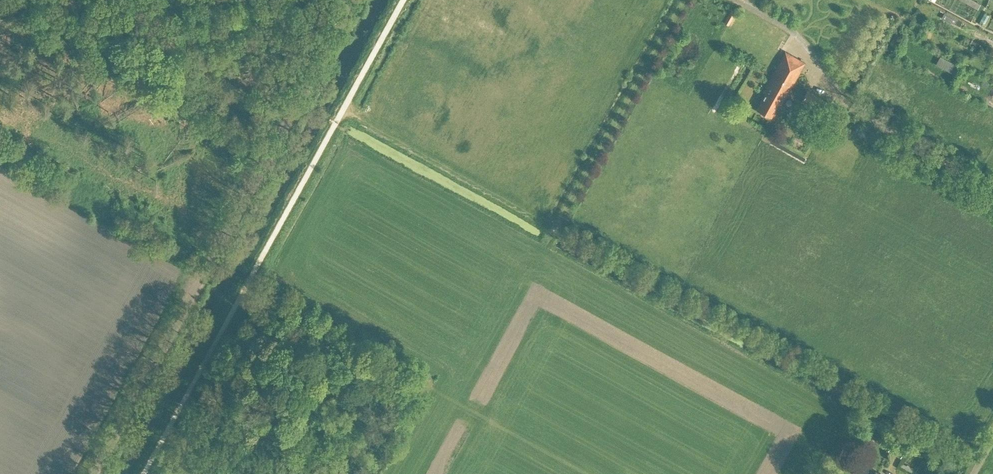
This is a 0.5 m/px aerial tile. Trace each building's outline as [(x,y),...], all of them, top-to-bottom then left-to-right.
[(983,2),(980,0),(957,0),(956,2),(959,4),(956,10),(962,14),(963,13),(969,17),(972,12),(976,14),(983,2)] [(726,21),(731,24),(738,12),(733,9),(726,21)] [(987,11),(982,21),(987,24),(992,13),(987,11)] [(973,41),(981,44),(983,37),(976,34),(973,41)] [(785,52),(775,70),(763,91),(766,93),(757,108),(771,116),(779,102),(781,104),(805,62),(785,52)] [(943,53),(938,62),(955,71),(959,62),(943,53)] [(831,103),(807,89),(801,101),(825,114),(831,103)] [(882,433),(878,443),(884,446),(888,436),(882,433)] [(888,450),(900,456),(906,446),(893,440),(888,450)]
